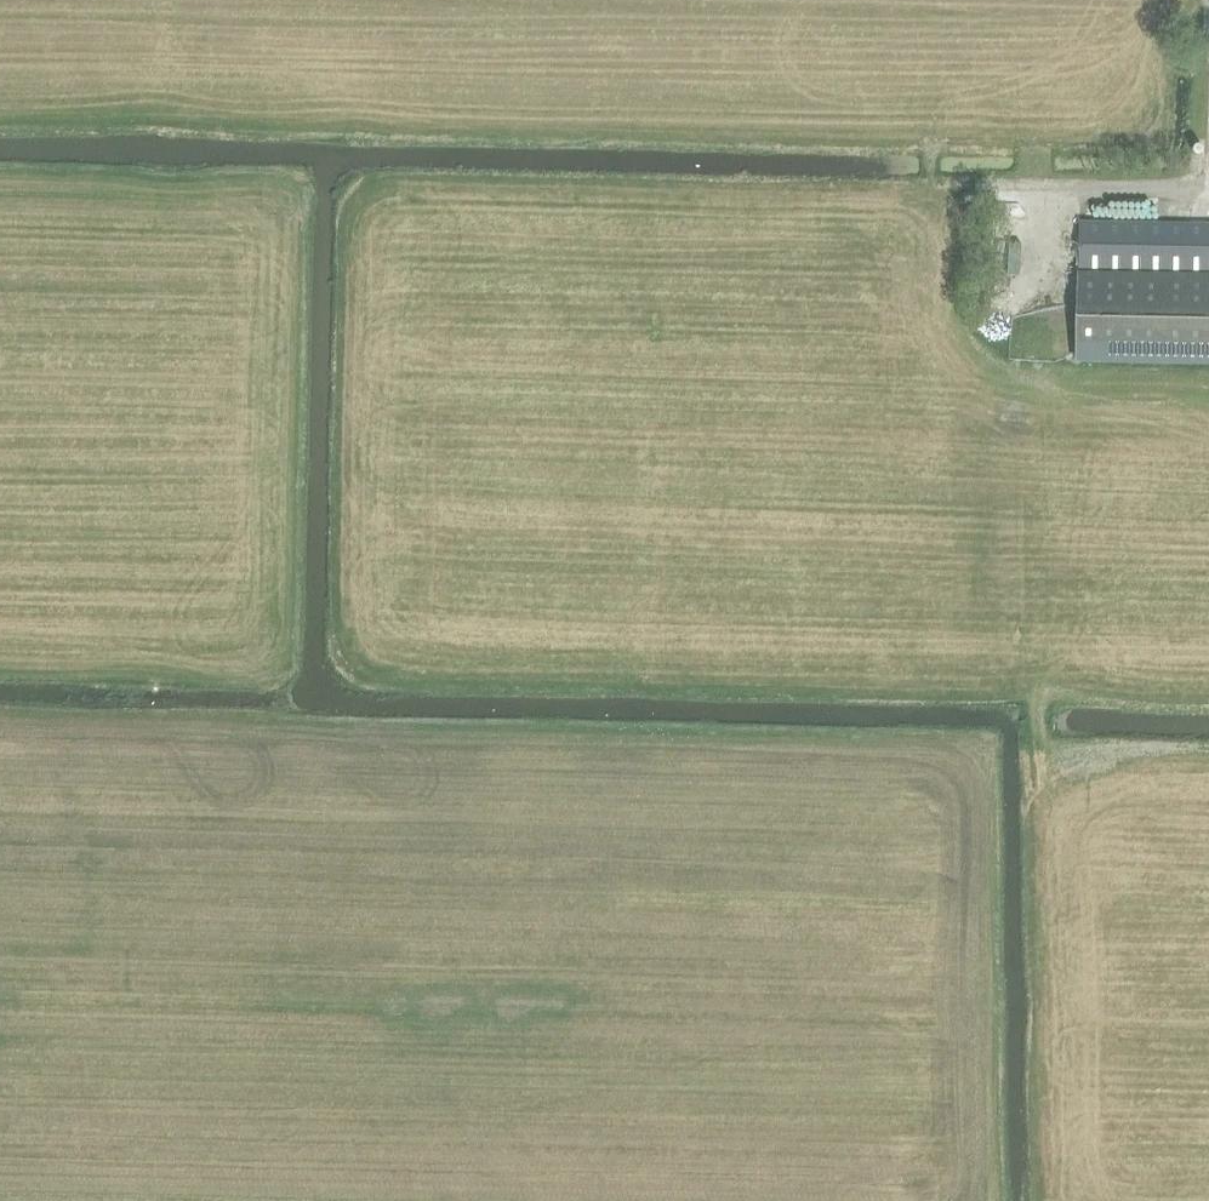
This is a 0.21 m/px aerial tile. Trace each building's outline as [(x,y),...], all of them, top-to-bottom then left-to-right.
[(1078,223),(1076,363),(1208,366),(1208,225),(1078,223)]
